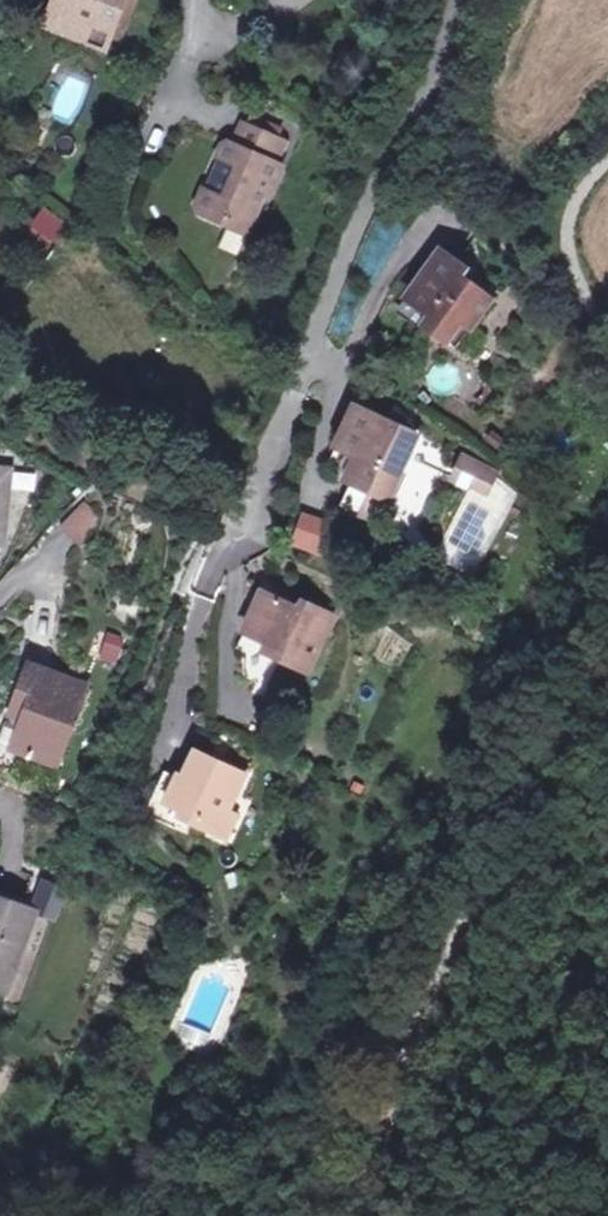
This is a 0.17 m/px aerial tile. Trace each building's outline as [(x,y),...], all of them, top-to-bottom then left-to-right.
[(124,0),(58,0),(52,17),(109,39),(111,34),(124,0)] [(111,34),(121,38),(136,0),(124,0),(111,34)] [(109,39),(52,17),(47,29),(104,51),(109,39)] [(200,207),(203,215),(225,224),(233,221),(251,228),(288,140),(242,121),(233,143),(224,147),(218,162),(225,165),(220,176),(214,173),(200,207)] [(218,162),(214,173),(220,176),(225,165),(218,162)] [(56,247),(71,226),(43,206),(28,227),(56,247)] [(465,269),(440,251),(424,273),(430,277),(412,302),(431,315),(424,325),(446,340),(460,320),(470,327),(490,299),(459,278),(465,269)] [(431,315),(412,302),(405,312),(424,325),(431,315)] [(460,320),(446,340),(456,347),(470,327),(460,320)] [(387,500),(417,435),(355,406),(337,446),(363,458),(353,478),(371,486),(368,492),(370,493),(385,500),(387,500)] [(465,458),(459,469),(477,478),(491,485),(496,475),(491,472),(465,458)] [(420,518),(439,469),(412,459),(393,508),(420,518)] [(459,469),(454,480),(472,489),(477,478),(459,469)] [(2,544),(10,471),(0,470),(0,544),(2,544)] [(370,493),(360,514),(375,522),(385,500),(370,493)] [(97,513),(82,506),(62,532),(86,546),(97,513)] [(300,512),(291,547),(320,555),(330,520),(300,512)] [(280,659),(307,672),(333,616),(307,604),(303,612),(263,593),(244,632),(267,643),(284,651),(280,659)] [(117,664),(127,638),(105,630),(95,657),(117,664)] [(267,643),(264,651),(280,659),(284,651),(267,643)] [(21,724),(11,748),(56,765),(86,687),(29,665),(15,703),(27,708),(21,724)] [(11,748),(21,724),(10,720),(6,722),(0,738),(0,742),(1,745),(11,748)] [(244,775),(195,752),(182,779),(170,804),(198,818),(195,824),(216,834),(228,809),(244,775)] [(190,835),(195,824),(198,818),(170,804),(182,779),(165,770),(153,798),(147,815),(190,835)] [(228,809),(216,834),(225,838),(237,813),(228,809)] [(29,907),(53,918),(66,890),(42,878),(29,907)] [(6,992),(35,913),(0,900),(0,989),(6,992)]
